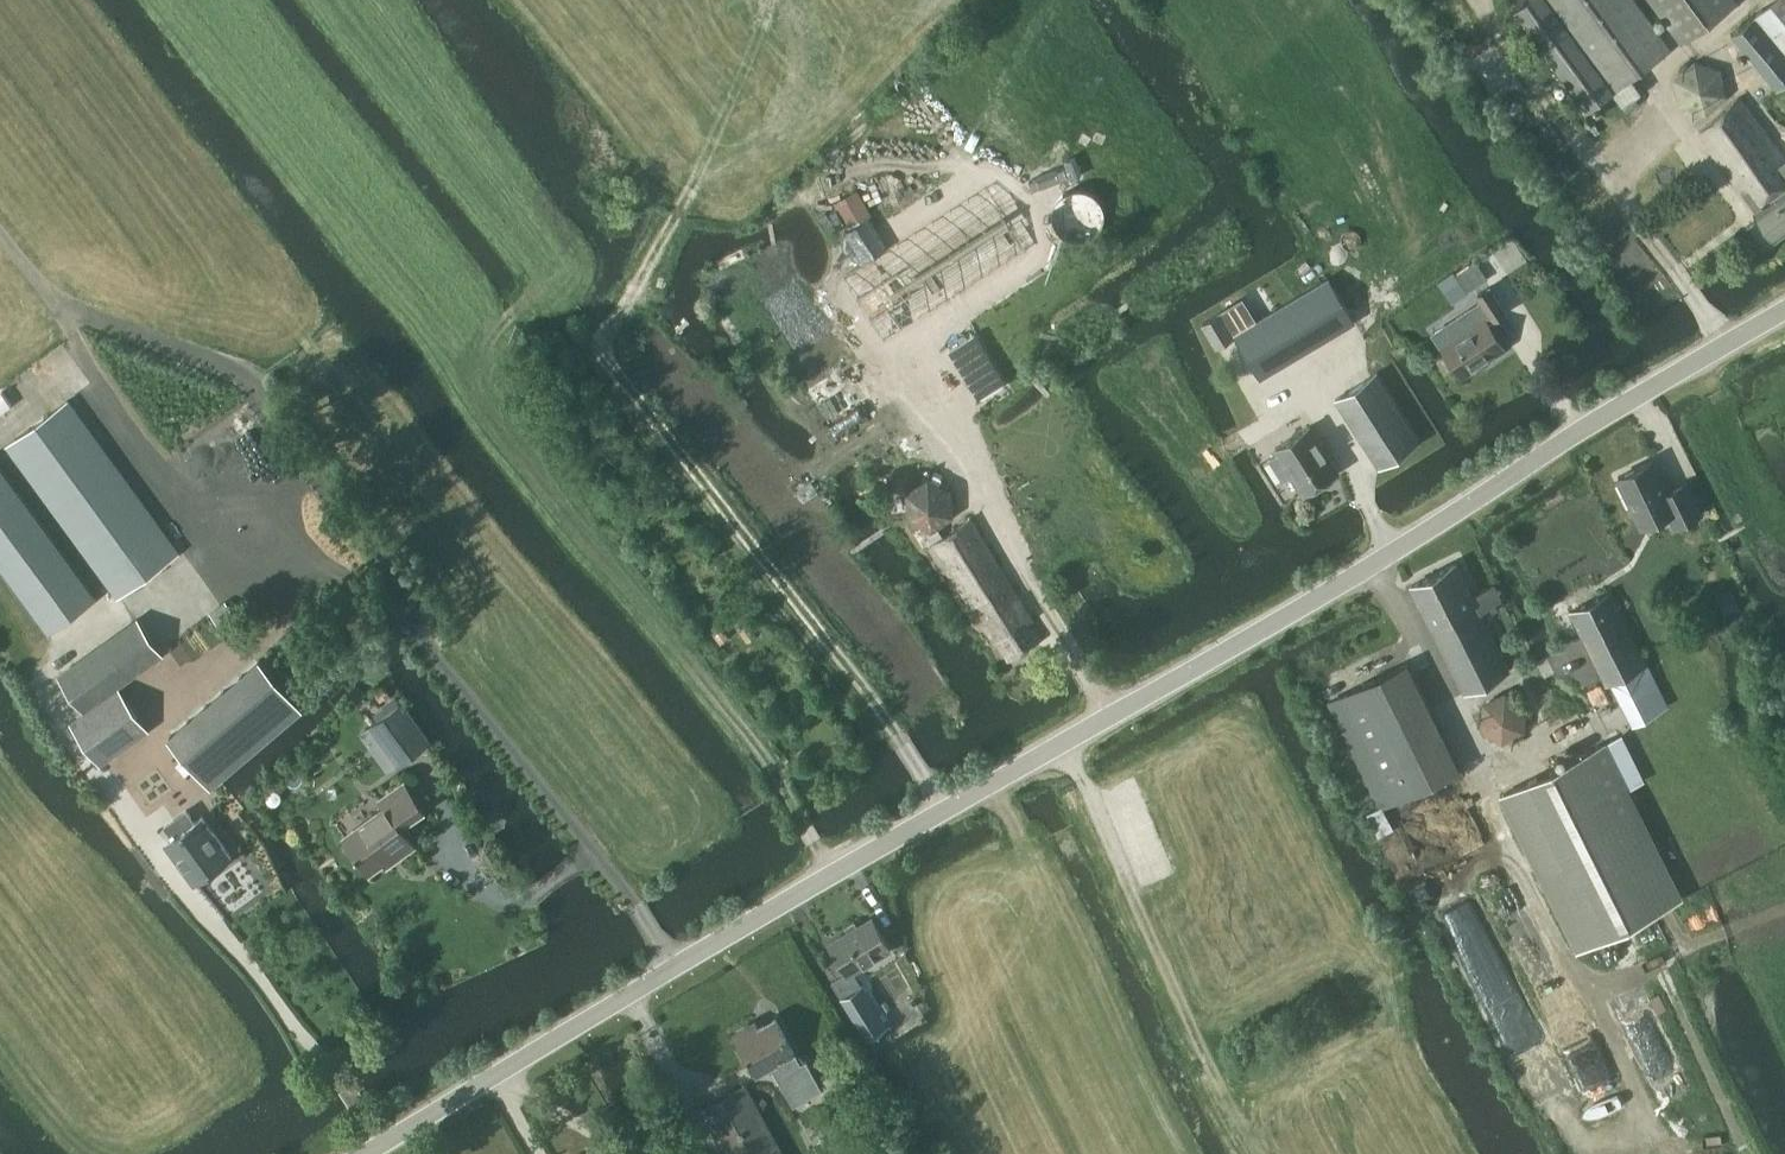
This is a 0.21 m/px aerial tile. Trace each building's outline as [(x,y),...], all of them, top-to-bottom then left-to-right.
[(1670,49),(1634,0),(1529,0),(1515,10),(1587,109),(1612,91),(1623,105),(1643,90),(1633,76),(1670,49)] [(1739,0),(1651,0),(1682,42),(1739,0)] [(1784,83),(1784,0),(1775,0),(1732,34),(1778,89),(1784,83)] [(1740,97),(1701,134),(1775,238),(1784,231),(1784,160),(1740,97)] [(837,235),(834,236),(855,272),(846,277),(886,339),(1027,248),(987,187),(891,248),(871,214),(837,235)] [(1479,259),(1457,274),(1468,291),(1490,277),(1479,259)] [(1261,377),(1356,322),(1331,279),(1236,334),(1261,377)] [(1217,345),(1234,335),(1220,312),(1203,322),(1217,345)] [(1462,376),(1505,348),(1486,318),(1443,346),(1462,376)] [(1379,466),(1421,440),(1378,372),(1336,399),(1379,466)] [(119,598),(180,554),(68,401),(7,445),(119,598)] [(1304,491),(1338,470),(1310,426),(1276,447),(1279,452),(1271,458),(1284,479),(1292,474),(1304,491)] [(1686,484),(1668,492),(1652,460),(1618,477),(1642,526),(1669,513),(1675,526),(1700,513),(1686,484)] [(96,597),(0,466),(0,562),(50,630),(96,597)] [(971,518),(945,535),(939,526),(955,515),(953,488),(929,476),(907,492),(908,518),(924,526),(913,533),(923,548),(930,544),(980,623),(984,620),(1010,659),(1045,637),(971,518)] [(1509,669),(1481,612),(1502,601),(1494,584),(1473,595),(1456,562),(1412,585),(1465,691),(1509,669)] [(1606,683),(1647,663),(1611,592),(1571,612),(1606,683)] [(148,726),(118,684),(162,653),(139,620),(61,675),(86,710),(73,719),(79,727),(103,759),(148,726)] [(302,706),(291,693),(263,661),(174,737),(215,786),(252,755),(302,706)] [(1408,663),(1330,702),(1353,748),(1431,709),(1408,663)] [(400,702),(371,723),(399,763),(400,764),(429,743),(431,741),(402,701),(400,702)] [(1582,947),(1679,898),(1602,744),(1504,792),(1582,947)] [(401,827),(424,810),(405,783),(380,801),(385,807),(387,806),(401,827)] [(414,845),(401,827),(387,806),(385,807),(344,837),(370,872),(395,854),(397,857),(414,845)] [(203,816),(195,821),(187,809),(165,824),(173,837),(165,842),(193,882),(231,856),(203,816)] [(873,917),(832,943),(849,971),(850,973),(854,971),(892,948),(873,917)] [(849,971),(834,981),(844,997),(869,1038),(889,1026),(864,985),(863,985),(854,971),(850,973),(849,971)] [(795,1105),(822,1089),(806,1061),(802,1064),(776,1019),(759,1029),(755,1024),(735,1035),(757,1072),(770,1064),(795,1105)] [(745,1084),(702,1109),(727,1153),(785,1153),(745,1084)]
